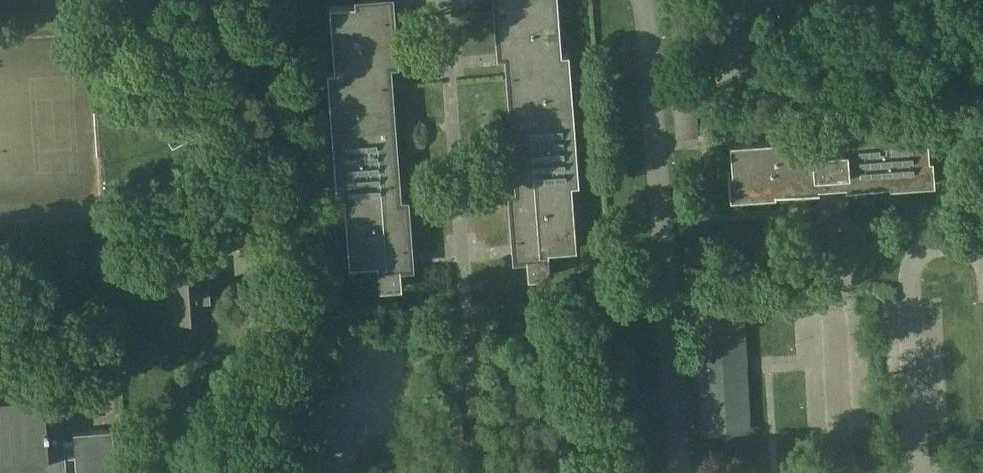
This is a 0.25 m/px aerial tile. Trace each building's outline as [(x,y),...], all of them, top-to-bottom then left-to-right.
[(411,254),(410,245),(404,246),(403,235),(408,235),(406,201),(398,201),(397,191),(399,191),(398,181),(391,182),(391,171),(396,171),(390,95),(385,95),(384,85),(391,84),(390,74),(389,75),(388,64),(395,63),(393,30),(387,30),(387,19),(393,19),(393,9),(391,9),(390,0),(362,0),(357,0),(357,5),(329,7),(334,71),(326,72),(336,203),(343,203),(349,267),(377,265),(379,290),(401,288),(400,268),(411,267),(410,255),(411,255),(411,254)] [(515,259),(525,258),(527,278),(549,277),(548,252),(576,250),(571,185),(579,185),(568,53),(561,54),(557,0),(495,0),(495,1),(493,1),(494,11),(501,11),(502,21),(496,22),(499,56),(506,55),(507,65),(506,66),(506,75),(513,75),(514,85),(509,86),(514,162),(520,161),(521,172),(514,172),(515,182),(516,182),(517,192),(509,193),(512,227),(517,226),(518,237),(511,238),(512,247),(514,247),(515,259)] [(845,189),(847,188),(889,185),(889,187),(888,187),(889,188),(934,185),(932,159),(929,159),(926,130),(881,133),(881,138),(872,138),(872,131),(783,138),(784,145),(774,146),(774,141),(729,144),(731,174),(728,174),(729,199),(775,196),(775,195),(774,194),(818,190),(818,189),(818,188),(831,187),(831,188),(832,188),(832,187),(845,186),(845,187),(845,189)] [(231,249),(228,231),(217,232),(219,250),(231,249)] [(211,315),(208,270),(165,273),(170,318),(188,316),(193,316),(211,315)] [(696,308),(703,433),(748,430),(741,305),(696,308)] [(68,440),(64,441),(61,399),(43,401),(42,393),(0,396),(0,472),(66,472),(65,458),(75,457),(76,472),(116,472),(113,430),(73,433),(74,440),(68,440)]
